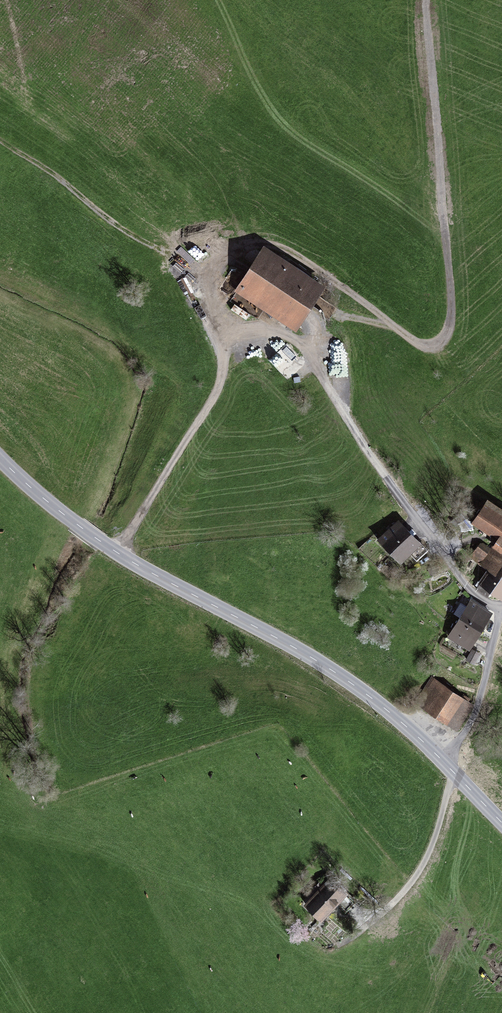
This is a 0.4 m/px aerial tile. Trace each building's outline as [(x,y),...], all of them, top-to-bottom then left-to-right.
[(262,252),(239,288),(297,326),(320,289),(262,252)] [(297,354),(287,343),(269,360),(279,371),(297,354)] [(501,597),(501,520),(483,507),(477,516),(470,511),(467,516),(473,521),(473,522),(498,539),(481,564),(489,570),(476,589),(487,597),(491,591),(501,598),(501,597)] [(398,521),(379,540),(399,561),(409,551),(417,559),(426,550),(398,521)] [(483,554),(491,546),(483,537),(475,546),(483,554)] [(470,601),(460,618),(479,630),(490,613),(470,601)] [(469,648),(479,630),(460,618),(450,633),(460,640),(458,642),(469,648)] [(474,663),(479,654),(472,650),(466,659),(474,663)] [(461,699),(431,680),(417,702),(446,721),(461,699)] [(471,706),(461,699),(446,721),(456,728),(471,706)] [(355,901),(331,879),(326,884),(325,882),(322,884),(324,886),(306,905),(320,918),(335,902),(345,912),(355,901)]
